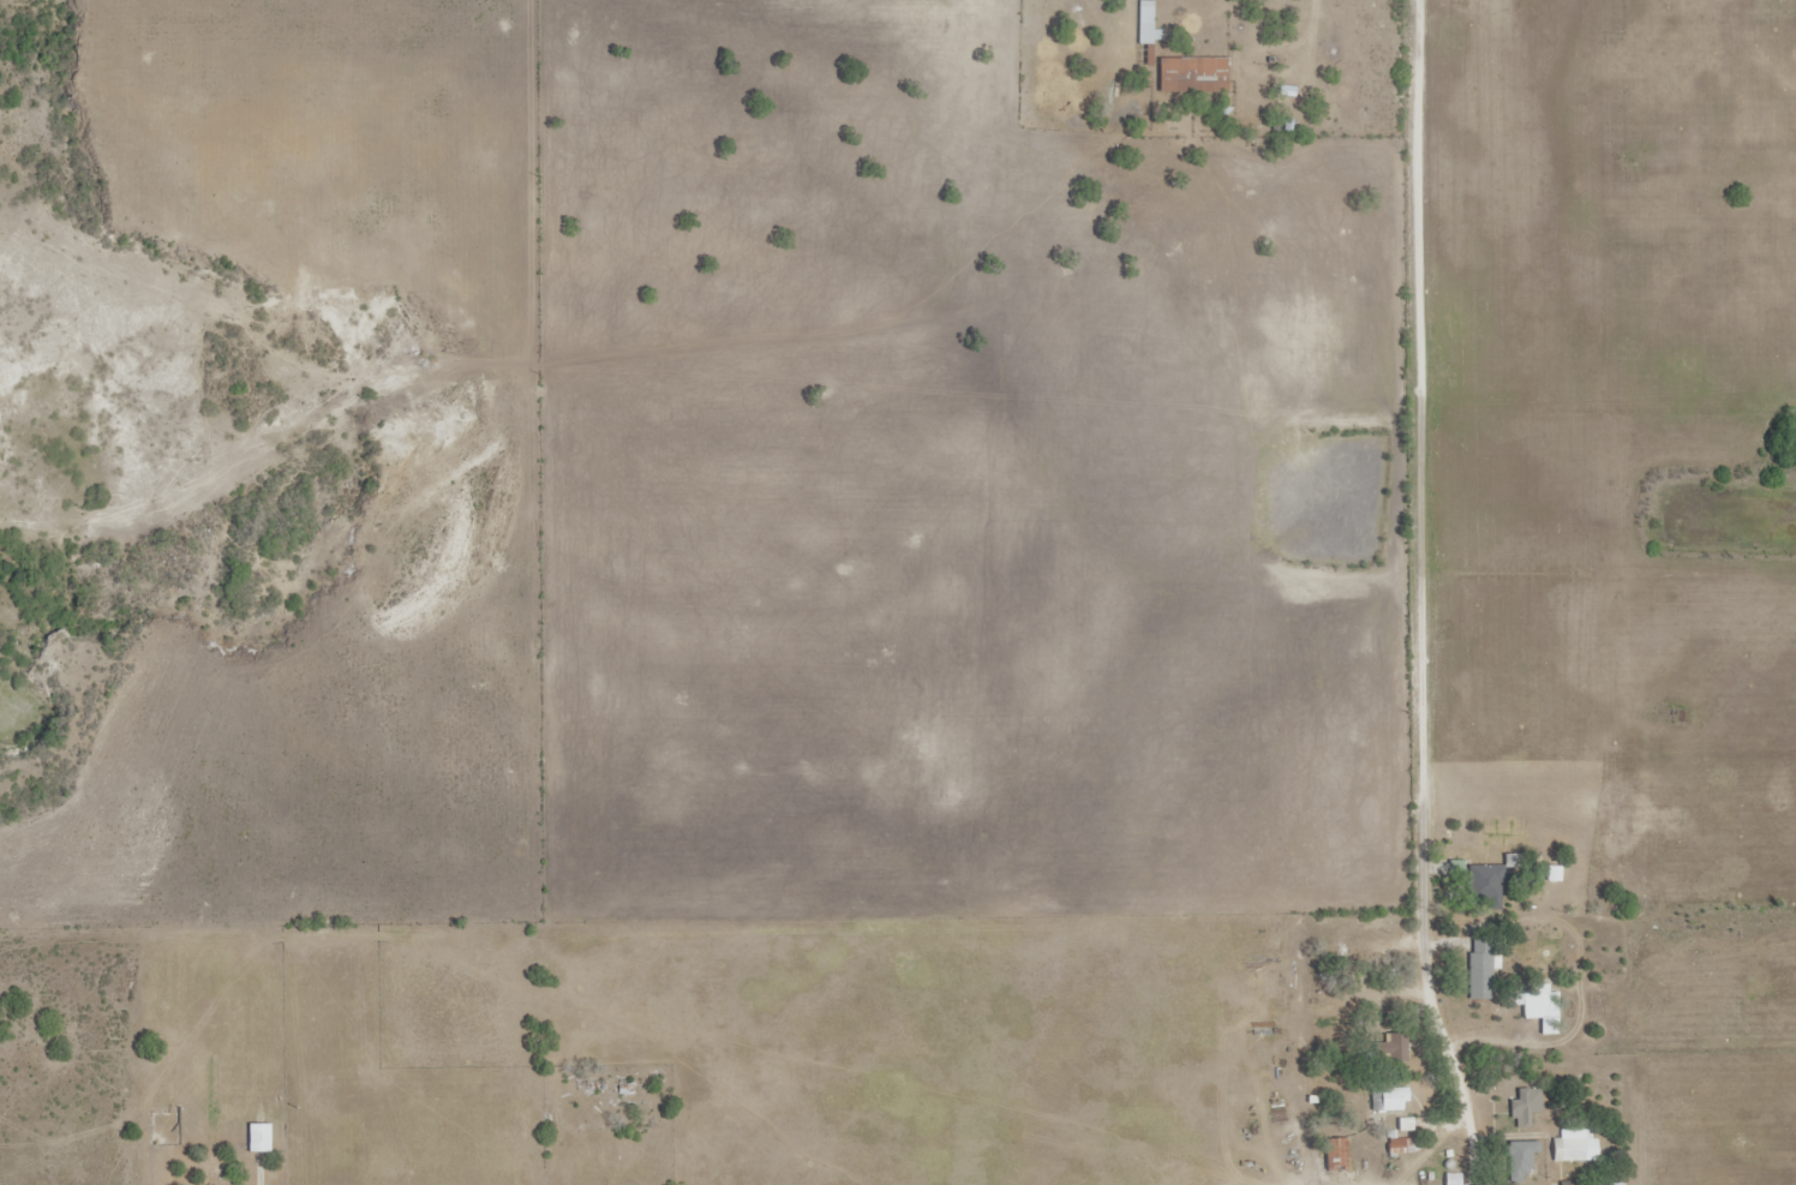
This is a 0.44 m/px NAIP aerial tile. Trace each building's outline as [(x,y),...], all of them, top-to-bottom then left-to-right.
[(1561,880),(1561,866),(1546,866),(1546,880),(1561,880)] [(1548,984),(1521,984),(1521,1018),(1540,1018),(1540,1033),(1556,1033),(1555,994),(1548,994),(1548,984)] [(1406,1088),(1378,1088),(1378,1109),(1406,1109),(1406,1088)] [(271,1151),(271,1123),(246,1123),(246,1151),(271,1151)] [(1586,1130),(1559,1130),(1559,1138),(1550,1138),(1550,1160),(1596,1160),(1596,1138),(1586,1138),(1586,1130)] [(1537,1142),(1507,1141),(1506,1182),(1521,1182),(1522,1172),(1530,1172),(1530,1151),(1537,1151),(1537,1142)]
